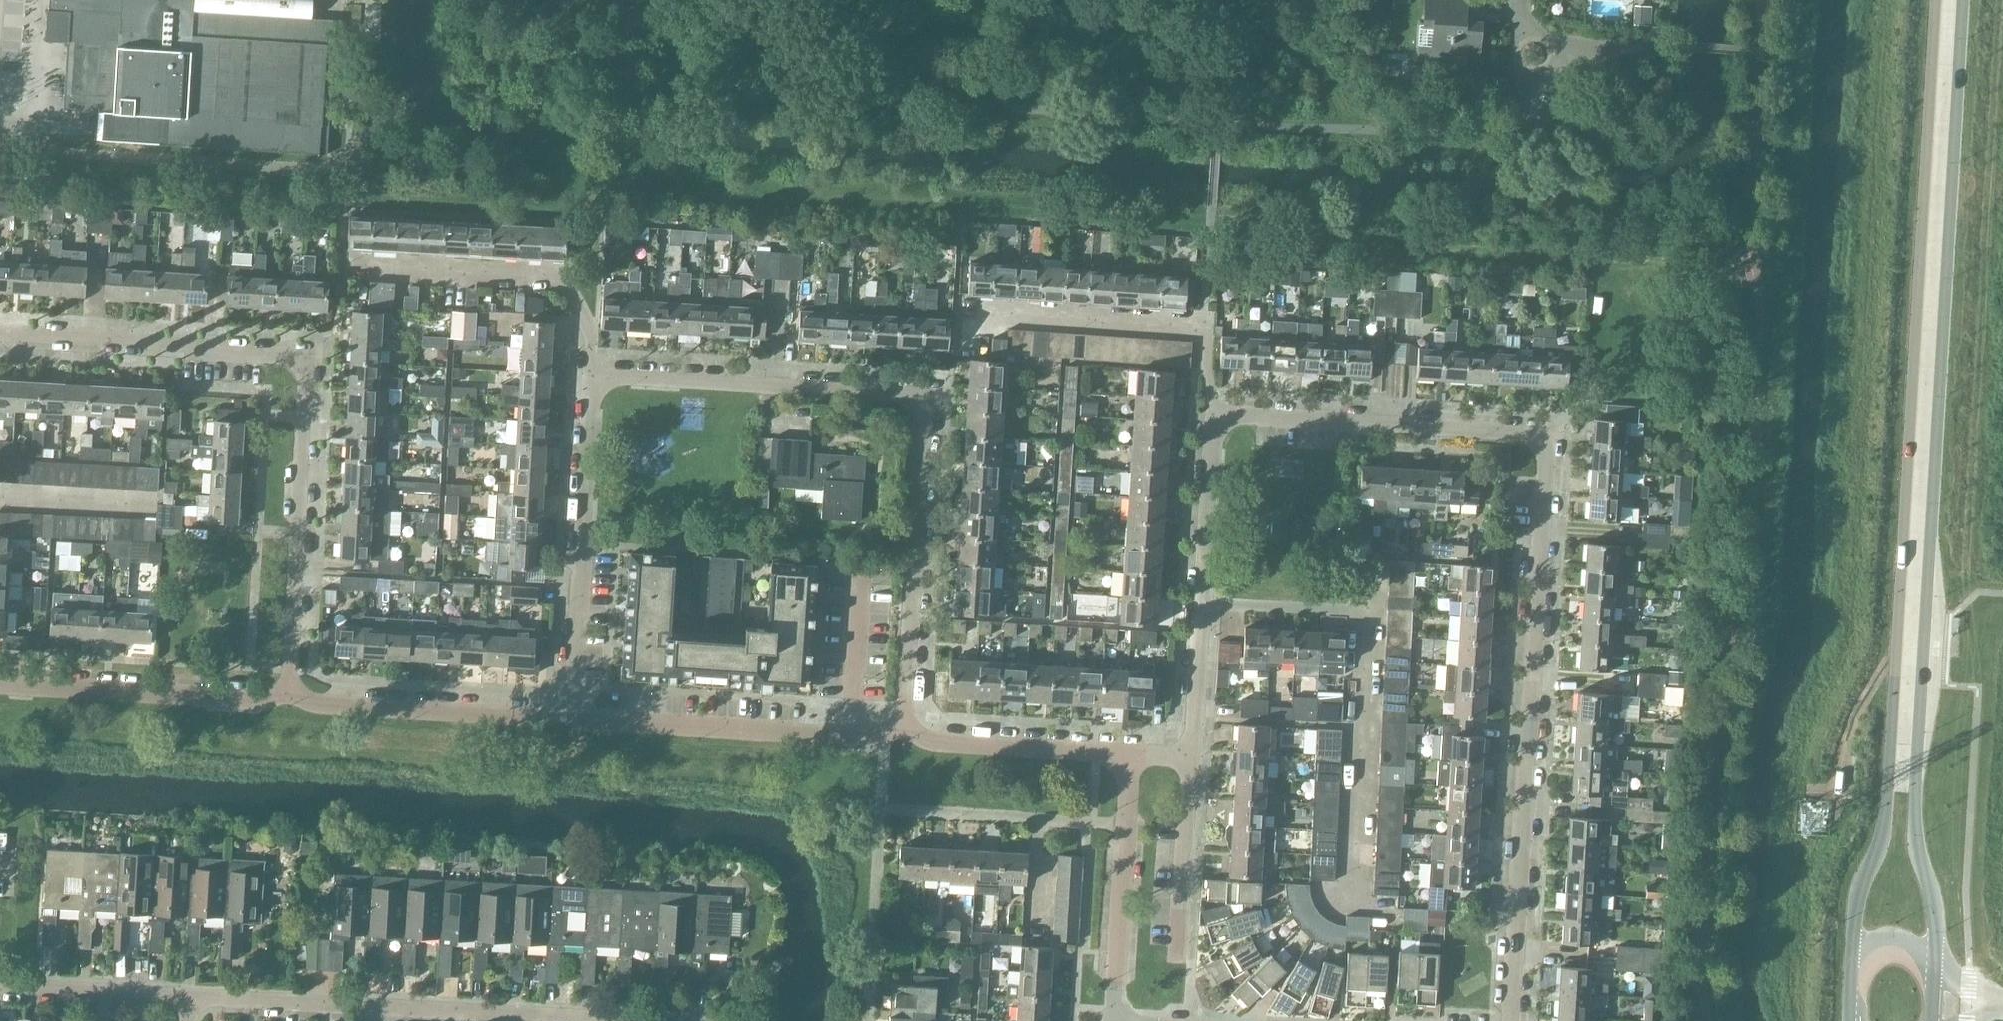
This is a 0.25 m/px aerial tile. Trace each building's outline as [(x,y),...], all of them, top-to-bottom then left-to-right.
[(48,10),(50,11),(49,23),(48,39),(68,40),(68,42),(64,109),(104,112),(103,120),(102,140),(160,143),(328,154),(333,64),(335,45),(336,20),(313,19),(314,0),(50,0),(49,9),(48,9),(48,10)] [(1417,54),(1433,55),(1478,58),(1480,23),(1464,22),(1466,0),(1427,0),(1426,25),(1419,24),(1417,54)] [(1378,10),(1392,12),(1393,3),(1379,1),(1378,10)] [(1636,6),(1635,25),(1651,26),(1652,7),(1636,6)] [(13,177),(27,178),(27,167),(13,167),(13,177)] [(26,198),(27,186),(0,184),(0,197),(26,198)] [(15,215),(16,203),(0,202),(0,214),(15,215)] [(16,203),(15,215),(25,216),(25,204),(16,203)] [(52,218),(52,223),(62,223),(63,218),(63,206),(53,205),(52,218)] [(85,232),(98,233),(99,208),(87,207),(85,232)] [(99,208),(98,233),(110,234),(111,224),(112,209),(99,208)] [(112,209),(111,224),(123,225),(124,209),(112,209)] [(147,211),(136,210),(135,223),(146,224),(147,211)] [(185,213),(174,212),(173,225),(184,225),(185,213)] [(207,239),(220,240),(221,215),(208,214),(207,239)] [(221,215),(220,240),(232,241),(233,216),(221,215)] [(348,248),(373,249),(375,217),(350,215),(348,248)] [(268,218),(257,217),(256,230),(267,231),(268,218)] [(373,249),(397,250),(399,218),(375,217),(373,249)] [(397,250),(421,252),(423,219),(399,218),(397,250)] [(421,252),(445,253),(447,221),(423,219),(421,252)] [(294,233),(307,233),(308,220),(295,220),(294,233)] [(308,220),(307,233),(316,234),(317,221),(308,220)] [(445,253),(469,254),(471,222),(447,221),(445,253)] [(469,254),(493,255),(495,223),(471,222),(469,254)] [(493,255),(517,257),(519,225),(495,223),(493,255)] [(1008,224),(998,223),(997,235),(1007,236),(1008,224)] [(517,257),(541,258),(543,226),(519,225),(517,257)] [(605,238),(605,244),(616,245),(617,226),(606,225),(605,238)] [(709,230),(708,238),(732,240),(732,226),(709,225),(709,230)] [(543,226),(541,258),(566,259),(567,227),(543,226)] [(1034,226),(1033,252),(1044,252),(1046,227),(1034,226)] [(633,227),(632,240),(648,241),(649,228),(633,227)] [(820,232),(820,241),(830,242),(830,232),(820,232)] [(1118,232),(1117,243),(1126,244),(1127,233),(1118,232)] [(1142,233),(1141,244),(1165,246),(1166,235),(1142,233)] [(868,239),(867,249),(880,250),(881,240),(868,239)] [(35,293),(59,294),(62,252),(62,241),(50,240),(49,265),(36,264),(35,293)] [(132,299),(156,300),(158,272),(145,271),(147,245),(135,244),(134,254),(132,299)] [(1011,245),(1010,256),(1018,257),(1019,246),(1011,245)] [(11,292),(13,247),(12,263),(0,262),(0,291),(11,292)] [(11,292),(35,293),(36,264),(22,264),(23,248),(13,247),(11,292)] [(183,254),(180,302),(205,303),(207,274),(196,274),(195,274),(196,248),(183,247),(183,253),(183,254)] [(756,276),(768,277),(770,250),(758,249),(756,276)] [(768,277),(779,278),(781,251),(770,250),(768,277)] [(779,278),(790,279),(792,252),(781,251),(779,278)] [(62,252),(59,294),(84,296),(87,253),(62,252)] [(158,272),(156,300),(180,302),(183,254),(183,253),(172,252),(171,272),(158,272)] [(792,252),(790,279),(802,279),(804,252),(792,252)] [(107,298),(132,299),(134,254),(109,253),(107,298)] [(253,306),(278,307),(280,279),(266,278),(267,255),(257,254),(256,267),(253,306)] [(305,266),(303,309),(328,311),(330,282),(314,280),(315,255),(306,254),(305,266)] [(906,258),(905,274),(914,274),(915,258),(906,258)] [(1044,267),(1041,298),(1065,300),(1067,269),(1066,269),(1067,260),(1044,259),(1044,267)] [(968,293),(993,295),(995,264),(971,262),(968,293)] [(993,295),(1017,297),(1019,265),(995,264),(993,295)] [(228,304),(253,306),(256,267),(230,265),(228,304)] [(280,279),(278,307),(303,309),(305,266),(293,265),(292,279),(280,279)] [(1017,297),(1041,298),(1043,267),(1019,265),(1017,297)] [(1115,272),(1113,304),(1137,305),(1139,274),(1140,266),(1115,265),(1115,272)] [(1237,265),(1236,275),(1249,276),(1250,266),(1237,265)] [(1257,266),(1256,277),(1271,278),(1272,267),(1257,266)] [(1163,275),(1161,307),(1185,309),(1185,308),(1194,309),(1196,278),(1188,277),(1188,269),(1163,268),(1163,275)] [(1283,268),(1282,279),(1297,280),(1298,269),(1283,268)] [(1065,300),(1089,302),(1091,270),(1067,269),(1065,300)] [(1311,269),(1302,269),(1301,280),(1310,280),(1311,269)] [(1089,302),(1113,304),(1115,272),(1091,270),(1089,302)] [(1390,270),(1389,289),(1400,289),(1401,271),(1390,270)] [(680,284),(677,332),(702,333),(704,304),(690,303),(691,284),(692,273),(691,273),(680,272),(680,284)] [(828,293),(825,341),(849,342),(852,313),(852,305),(839,304),(839,293),(840,273),(829,272),(828,293)] [(1137,305),(1161,307),(1163,275),(1139,274),(1137,305)] [(1450,275),(1449,289),(1461,289),(1461,276),(1450,275)] [(726,335),(729,287),(730,278),(730,277),(719,276),(718,288),(705,287),(704,304),(702,333),(726,335)] [(729,287),(726,335),(752,336),(752,335),(755,300),(740,299),(741,279),(730,278),(729,287)] [(604,297),(602,327),(628,329),(630,280),(617,280),(616,281),(606,280),(606,282),(605,282),(604,297)] [(628,329),(652,330),(654,300),(641,300),(641,281),(630,280),(628,329)] [(1339,281),(1338,296),(1350,297),(1351,284),(1351,282),(1339,281)] [(370,282),(368,305),(394,307),(395,283),(370,282)] [(1499,282),(1498,292),(1524,294),(1524,284),(1524,283),(1499,282)] [(652,330),(677,332),(680,284),(668,283),(667,301),(654,300),(652,330)] [(877,296),(875,344),(900,345),(901,315),(900,315),(888,315),(889,297),(887,297),(888,283),(878,283),(877,296)] [(1524,284),(1524,294),(1524,295),(1536,296),(1536,284),(1524,284)] [(404,307),(418,308),(419,286),(411,286),(410,296),(404,296),(404,307)] [(915,286),(914,298),(916,298),(925,299),(926,288),(926,287),(915,286)] [(927,299),(924,347),(949,348),(951,318),(951,314),(936,313),(938,289),(926,288),(925,299),(927,299)] [(1375,314),(1387,315),(1389,289),(1377,288),(1375,314)] [(1251,289),(1251,298),(1260,299),(1260,289),(1251,289)] [(1387,315),(1398,316),(1400,289),(1389,289),(1387,315)] [(1398,316),(1410,316),(1411,290),(1400,289),(1398,316)] [(1411,290),(1410,316),(1422,317),(1423,291),(1411,290)] [(801,322),(800,339),(825,341),(828,293),(817,292),(816,306),(802,305),(801,309),(801,322)] [(852,313),(849,342),(850,342),(875,344),(877,296),(866,295),(866,306),(852,305),(852,313)] [(528,297),(527,312),(539,313),(539,297),(528,297)] [(900,311),(900,315),(901,315),(900,345),(924,347),(927,299),(925,299),(916,298),(914,298),(914,311),(900,311)] [(755,300),(752,335),(766,336),(768,300),(755,300)] [(353,312),(352,338),(388,339),(389,331),(393,328),(393,318),(389,314),(382,314),(353,312)] [(455,347),(467,348),(468,338),(476,338),(477,317),(457,316),(455,347)] [(1221,366),(1246,367),(1249,318),(1239,318),(1237,336),(1223,335),(1221,366)] [(1246,367),(1271,369),(1273,338),(1259,337),(1260,319),(1249,318),(1246,367)] [(1345,373),(1345,378),(1352,378),(1355,381),(1370,382),(1371,375),(1373,339),(1359,338),(1359,325),(1360,319),(1348,319),(1348,324),(1345,373)] [(1273,338),(1271,369),(1296,370),(1296,369),(1299,321),(1288,321),(1287,321),(1273,320),(1273,327),(1272,336),(1271,338),(1273,338)] [(1296,369),(1296,370),(1320,372),(1322,342),(1323,323),(1310,322),(1299,321),(1296,369)] [(524,326),(523,347),(552,349),(553,324),(525,322),(524,326)] [(1470,351),(1468,381),(1493,382),(1496,334),(1496,323),(1485,322),(1485,333),(1484,346),(1470,345),(1470,351)] [(1496,334),(1493,382),(1518,384),(1520,354),(1520,349),(1519,349),(1520,336),(1507,336),(1507,334),(1507,324),(1496,323),(1496,334)] [(1320,372),(1345,373),(1348,324),(1337,324),(1336,342),(1322,342),(1320,372)] [(1520,354),(1518,384),(1542,385),(1545,337),(1546,328),(1535,327),(1534,336),(1534,350),(1520,349),(1520,354)] [(1010,328),(1009,337),(1008,354),(1014,354),(1021,355),(1023,329),(1010,328)] [(1545,337),(1542,385),(1568,387),(1569,369),(1583,370),(1584,347),(1556,345),(1556,338),(1557,328),(1546,328),(1545,337)] [(1036,330),(1023,329),(1021,355),(1034,355),(1036,330)] [(1049,331),(1036,330),(1034,355),(1047,356),(1049,331)] [(1418,378),(1444,379),(1446,331),(1435,330),(1434,348),(1420,347),(1418,378)] [(1062,332),(1049,331),(1047,356),(1060,357),(1062,332)] [(1444,379),(1468,381),(1470,351),(1457,350),(1458,331),(1446,331),(1444,379)] [(1075,333),(1062,332),(1060,357),(1073,358),(1075,333)] [(1088,334),(1075,333),(1073,358),(1086,359),(1088,334)] [(1101,335),(1088,334),(1086,359),(1099,360),(1101,335)] [(423,346),(436,346),(436,336),(424,335),(423,346)] [(1114,336),(1101,335),(1099,360),(1112,361),(1114,336)] [(436,336),(436,346),(438,346),(448,347),(449,337),(436,336)] [(995,336),(993,360),(1008,361),(1008,354),(1009,337),(995,336)] [(1127,337),(1114,336),(1112,361),(1125,362),(1127,337)] [(1140,338),(1127,337),(1125,362),(1139,363),(1140,338)] [(352,338),(351,362),(379,363),(380,351),(397,352),(398,340),(388,340),(388,339),(352,338)] [(468,338),(467,348),(480,349),(480,339),(476,338),(468,338)] [(1153,339),(1140,338),(1139,363),(1152,364),(1153,339)] [(1166,340),(1153,339),(1152,364),(1165,365),(1166,340)] [(1179,341),(1166,340),(1165,365),(1178,366),(1179,341)] [(1194,342),(1179,341),(1178,366),(1192,367),(1194,342)] [(448,357),(448,347),(438,346),(438,356),(448,357)] [(523,347),(521,371),(550,373),(552,349),(523,347)] [(972,359),(971,384),(1008,387),(1010,364),(1010,362),(1008,361),(993,360),(972,359)] [(351,362),(350,386),(391,388),(402,389),(403,379),(379,378),(379,363),(351,362)] [(1067,365),(1066,379),(1079,379),(1079,366),(1067,365)] [(454,369),(453,378),(466,379),(466,370),(466,369),(454,368),(454,369)] [(1138,369),(1137,395),(1174,397),(1176,372),(1138,369)] [(502,384),(502,394),(549,397),(550,373),(521,371),(520,385),(502,384)] [(90,385),(89,414),(102,414),(101,423),(112,424),(113,415),(115,386),(105,386),(105,380),(91,379),(90,385)] [(1066,379),(1065,391),(1078,392),(1079,379),(1066,379)] [(5,420),(4,425),(15,426),(16,410),(18,381),(0,380),(0,420),(5,420)] [(16,410),(40,411),(42,382),(18,381),(16,410)] [(42,382),(40,411),(52,412),(51,428),(64,429),(64,412),(66,384),(42,382)] [(64,412),(89,414),(90,385),(66,384),(64,412)] [(971,384),(969,410),(1006,412),(1008,387),(971,384)] [(421,395),(433,395),(434,385),(421,385),(421,395)] [(434,385),(433,395),(446,396),(446,386),(434,385)] [(131,435),(130,448),(141,449),(141,436),(136,436),(139,388),(115,386),(113,415),(137,416),(136,435),(131,435)] [(350,386),(348,411),(389,413),(391,388),(350,386)] [(452,396),(464,397),(465,387),(453,386),(452,396)] [(465,387),(464,397),(477,398),(478,388),(465,387)] [(139,388),(136,436),(141,436),(147,436),(147,431),(148,429),(162,429),(162,418),(164,389),(139,388)] [(1065,391),(1065,404),(1077,405),(1078,392),(1065,391)] [(519,406),(518,420),(547,422),(549,397),(502,394),(501,405),(519,406)] [(1137,395),(1135,420),(1173,422),(1174,397),(1137,395)] [(452,409),(460,410),(460,397),(453,397),(452,409)] [(1083,403),(1082,415),(1093,416),(1094,400),(1083,400),(1083,403)] [(1065,404),(1064,416),(1076,417),(1077,405),(1065,404)] [(1590,434),(1590,442),(1594,442),(1594,443),(1641,447),(1650,447),(1651,436),(1642,436),(1624,434),(1625,419),(1639,420),(1639,407),(1606,406),(1606,418),(1595,417),(1594,434),(1590,434)] [(969,410),(967,435),(1005,437),(1006,412),(969,410)] [(348,411),(347,435),(388,437),(389,413),(348,411)] [(431,434),(430,445),(443,446),(443,434),(445,415),(433,415),(432,434),(431,434)] [(451,416),(450,435),(463,435),(472,436),(473,417),(451,416)] [(1064,416),(1063,429),(1075,430),(1076,417),(1064,416)] [(518,420),(517,444),(546,446),(547,422),(518,420)] [(1135,420),(1134,445),(1171,448),(1173,422),(1135,420)] [(200,434),(199,445),(213,446),(242,447),(243,422),(215,421),(214,435),(200,434)] [(1063,429),(1062,442),(1075,442),(1075,430),(1063,429)] [(33,430),(33,442),(43,443),(44,430),(33,430)] [(83,432),(82,445),(92,446),(93,433),(83,432)] [(418,444),(430,445),(431,434),(419,433),(418,444)] [(346,459),(375,461),(387,462),(388,437),(347,435),(346,459)] [(450,435),(450,446),(452,446),(459,447),(462,447),(463,435),(450,435)] [(472,436),(463,435),(462,447),(474,447),(475,436),(472,436)] [(966,460),(1003,462),(1016,463),(1018,438),(1005,437),(967,435),(966,460)] [(773,436),(771,475),(780,476),(779,487),(796,488),(795,501),(823,502),(822,510),(822,516),(861,518),(862,510),(863,489),(864,479),(854,479),(856,453),(811,450),(812,438),(773,436)] [(166,449),(179,450),(180,439),(167,438),(166,449)] [(180,439),(179,450),(180,450),(191,450),(192,444),(193,444),(193,439),(180,439)] [(12,454),(13,442),(0,441),(0,454),(12,454)] [(43,443),(33,442),(32,455),(43,456),(43,443)] [(1062,442),(1061,454),(1074,455),(1075,442),(1062,442)] [(501,443),(500,454),(507,455),(507,468),(515,469),(544,470),(546,446),(517,444),(501,443)] [(1594,443),(1592,468),(1622,470),(1623,456),(1641,457),(1641,447),(1594,443)] [(191,450),(191,456),(213,457),(212,470),(240,472),(242,447),(213,446),(199,445),(193,444),(192,444),(191,450)] [(92,446),(82,445),(81,458),(91,459),(92,446)] [(1134,445),(1132,470),(1169,473),(1171,448),(1134,445)] [(449,453),(449,465),(458,465),(459,453),(459,447),(452,446),(450,446),(449,453)] [(141,449),(130,448),(129,461),(140,461),(141,449)] [(166,449),(166,458),(179,459),(180,450),(179,450),(166,449)] [(1676,452),(1675,466),(1694,467),(1695,453),(1676,452)] [(1061,454),(1061,467),(1073,468),(1074,455),(1061,454)] [(1,481),(12,482),(13,459),(2,458),(1,481)] [(12,482),(23,482),(24,459),(13,459),(12,482)] [(23,482),(34,483),(36,460),(24,459),(23,482)] [(346,459),(345,484),(373,485),(385,486),(389,486),(390,475),(374,474),(375,461),(346,459)] [(34,483),(46,484),(47,461),(36,460),(34,483)] [(966,460),(964,485),(1001,488),(1003,462),(966,460)] [(46,484),(57,484),(58,461),(47,461),(46,484)] [(57,484),(68,485),(70,462),(58,461),(57,484)] [(68,485),(80,486),(81,463),(70,462),(68,485)] [(80,486),(91,486),(93,463),(81,463),(80,486)] [(91,486),(102,487),(104,464),(93,463),(91,486)] [(102,487),(114,488),(115,465),(104,464),(102,487)] [(1374,514),(1386,515),(1390,466),(1364,464),(1362,496),(1375,497),(1374,514)] [(114,488),(125,488),(126,465),(115,465),(114,488)] [(125,488),(136,489),(137,466),(126,465),(125,488)] [(136,489),(147,490),(149,466),(137,466),(136,489)] [(149,466),(147,490),(159,491),(160,467),(149,466)] [(1390,466),(1386,515),(1398,516),(1398,510),(1399,507),(1411,508),(1412,499),(1414,467),(1390,466)] [(1061,467),(1060,479),(1072,480),(1073,468),(1061,467)] [(1412,499),(1411,508),(1435,509),(1436,510),(1436,501),(1438,469),(1416,467),(1414,467),(1412,499)] [(1592,468),(1591,493),(1639,496),(1648,497),(1649,485),(1621,484),(1622,470),(1592,468)] [(498,482),(497,492),(543,495),(544,470),(515,469),(514,483),(498,482)] [(1435,509),(1434,519),(1447,520),(1448,502),(1462,503),(1462,502),(1463,487),(1464,471),(1438,469),(1436,501),(1436,510),(1435,509)] [(212,470),(211,495),(239,496),(240,472),(212,470)] [(1132,470),(1130,496),(1168,498),(1169,473),(1132,470)] [(1676,473),(1674,498),(1692,500),(1693,474),(1676,473)] [(1060,479),(1059,492),(1071,493),(1072,480),(1060,479)] [(1078,480),(1077,492),(1091,493),(1092,481),(1078,480)] [(164,481),(164,492),(176,493),(177,482),(164,481)] [(415,493),(428,494),(428,482),(416,482),(415,493)] [(428,482),(428,494),(440,495),(441,483),(428,482)] [(448,495),(460,496),(460,484),(448,483),(448,495)] [(344,508),(372,510),(384,510),(385,486),(373,485),(345,484),(344,508)] [(460,484),(460,496),(472,496),(472,484),(460,484)] [(964,485),(962,510),(1000,513),(1001,488),(964,485)] [(1479,488),(1463,487),(1462,502),(1478,503),(1479,488)] [(758,488),(757,508),(768,508),(769,488),(758,488)] [(497,503),(496,516),(541,519),(543,495),(497,492),(497,503)] [(1059,492),(1058,505),(1071,505),(1071,493),(1059,492)] [(1639,496),(1591,493),(1589,518),(1629,521),(1629,507),(1638,507),(1639,496)] [(198,503),(197,519),(209,520),(238,522),(239,496),(211,495),(198,494),(198,503)] [(1130,496),(1129,521),(1166,523),(1168,498),(1130,496)] [(1076,510),(1075,516),(1084,517),(1085,503),(1076,502),(1076,510)] [(157,518),(156,534),(181,535),(182,519),(182,506),(157,504),(157,517),(157,518)] [(1058,505),(1058,517),(1070,518),(1071,505),(1058,505)] [(344,510),(343,533),(388,534),(389,525),(389,511),(384,510),(372,510),(344,508),(344,510)] [(962,510),(961,536),(998,538),(1006,539),(1006,529),(999,529),(1000,513),(962,510)] [(8,534),(9,511),(0,511),(0,534),(8,534)] [(21,512),(9,511),(8,534),(11,535),(20,535),(21,512)] [(32,513),(21,512),(20,535),(31,535),(32,513)] [(43,513),(32,513),(31,535),(42,535),(43,513)] [(55,514),(43,513),(42,535),(54,536),(55,514)] [(66,514),(55,514),(54,536),(65,536),(66,514)] [(77,515),(66,514),(65,536),(76,537),(77,515)] [(89,515),(77,515),(76,537),(88,538),(89,515)] [(100,516),(89,515),(88,538),(99,538),(100,516)] [(446,527),(445,538),(458,539),(459,515),(446,515),(446,527)] [(111,516),(100,516),(99,538),(110,539),(111,516)] [(123,517),(111,516),(110,539),(122,539),(123,517)] [(495,541),(499,541),(540,543),(541,519),(496,516),(495,541)] [(134,517),(123,517),(122,539),(133,540),(134,517)] [(145,518),(134,517),(133,540),(144,540),(145,518)] [(1058,517),(1057,530),(1069,531),(1070,518),(1058,517)] [(157,518),(145,518),(144,540),(156,541),(157,518)] [(1129,521),(1127,546),(1165,548),(1166,523),(1129,521)] [(1644,534),(1671,536),(1688,537),(1689,525),(1645,522),(1644,534)] [(426,537),(438,538),(439,527),(426,526),(426,537)] [(1057,530),(1056,543),(1068,543),(1069,531),(1057,530)] [(341,558),(380,560),(387,560),(388,534),(343,533),(341,558)] [(10,560),(24,561),(25,551),(10,550),(11,535),(8,534),(0,534),(0,559),(10,560)] [(1671,536),(1644,534),(1643,546),(1670,548),(1671,536)] [(961,536),(959,561),(996,563),(1003,564),(1003,554),(997,553),(998,538),(961,536)] [(149,541),(148,559),(162,560),(163,551),(163,542),(149,541)] [(540,543),(499,541),(497,565),(492,564),(491,579),(526,581),(526,568),(538,569),(540,543)] [(1418,553),(1433,554),(1433,543),(1419,542),(1418,553)] [(71,555),(81,556),(82,543),(71,543),(71,555)] [(82,543),(81,556),(92,556),(93,544),(82,543)] [(1056,543),(1055,555),(1068,556),(1068,543),(1056,543)] [(1433,543),(1433,554),(1469,557),(1470,545),(1433,543)] [(1588,543),(1586,569),(1616,571),(1634,572),(1635,560),(1617,559),(1618,545),(1588,543)] [(130,546),(120,545),(119,558),(130,558),(130,546)] [(1127,546),(1126,571),(1163,574),(1165,548),(1127,546)] [(1369,558),(1383,559),(1383,547),(1370,546),(1369,558)] [(1383,559),(1393,560),(1396,560),(1397,548),(1383,547),(1383,559)] [(24,561),(24,568),(36,568),(37,551),(25,551),(24,561)] [(37,551),(36,568),(48,569),(48,567),(49,557),(49,552),(37,551)] [(626,612),(627,613),(625,640),(624,640),(624,647),(623,647),(625,648),(624,664),(636,665),(636,678),(669,680),(669,682),(670,682),(670,681),(676,682),(677,682),(677,681),(680,681),(681,670),(694,670),(694,682),(728,684),(729,673),(742,674),(741,685),(744,685),(744,687),(745,687),(745,686),(751,687),(752,687),(752,686),(761,686),(761,689),(762,689),(762,686),(772,687),(772,690),(773,690),(773,687),(796,689),(797,676),(810,677),(811,661),(812,661),(812,660),(811,660),(811,654),(813,654),(813,653),(811,653),(813,625),(815,625),(815,624),(813,624),(814,618),(815,618),(815,617),(814,617),(816,588),(817,588),(817,587),(816,587),(816,582),(818,582),(818,581),(816,581),(817,565),(772,561),(772,563),(774,563),(769,627),(746,626),(745,647),(729,646),(730,640),(697,638),(697,644),(682,643),(682,637),(670,637),(675,556),(676,556),(676,555),(632,552),(630,567),(629,567),(629,568),(629,574),(628,574),(628,575),(630,575),(628,605),(626,605),(627,606),(626,612)] [(704,555),(695,554),(694,567),(703,568),(704,555)] [(1055,555),(1054,568),(1067,569),(1068,556),(1055,555)] [(736,559),(710,559),(710,557),(705,627),(732,631),(736,559)] [(744,570),(753,571),(754,558),(745,558),(744,570)] [(8,584),(9,571),(24,572),(24,568),(24,561),(10,560),(0,559),(0,584),(8,584)] [(405,561),(387,560),(380,560),(379,573),(404,574),(405,561)] [(1393,560),(1392,578),(1415,579),(1416,561),(1396,560),(1393,560)] [(959,561),(957,586),(995,588),(996,563),(959,561)] [(425,563),(425,575),(435,576),(435,563),(425,563)] [(1450,590),(1463,590),(1494,592),(1496,566),(1465,564),(1464,578),(1451,577),(1450,590)] [(1054,568),(1054,580),(1066,581),(1067,569),(1054,568)] [(1586,569),(1585,593),(1632,596),(1633,585),(1616,584),(1616,571),(1586,569)] [(1126,571),(1124,596),(1161,599),(1163,574),(1126,571)] [(342,589),(367,590),(368,577),(343,576),(342,589)] [(368,577),(367,590),(378,591),(378,578),(368,577)] [(1392,578),(1391,596),(1414,597),(1415,579),(1392,578)] [(405,593),(415,593),(416,580),(406,580),(405,593)] [(416,580),(415,593),(426,594),(427,581),(416,580)] [(1054,580),(1053,593),(1065,594),(1066,581),(1054,580)] [(454,596),(464,596),(465,583),(455,582),(454,596)] [(465,583),(464,596),(475,597),(476,584),(465,583)] [(7,609),(21,609),(22,599),(8,598),(8,584),(0,584),(0,608),(7,609)] [(503,599),(513,599),(514,586),(503,585),(503,599)] [(513,599),(513,605),(538,606),(538,600),(539,588),(514,586),(513,599)] [(957,586),(955,612),(993,614),(1003,615),(1004,604),(994,604),(995,588),(957,586)] [(743,587),(742,600),(751,601),(752,588),(743,587)] [(1634,587),(1634,596),(1643,597),(1644,588),(1634,587)] [(1463,590),(1462,615),(1493,617),(1494,592),(1463,590)] [(52,607),(51,636),(75,637),(78,594),(67,593),(53,592),(52,607)] [(1053,593),(1052,606),(1064,606),(1065,594),(1053,593)] [(1585,593),(1583,618),(1614,620),(1614,606),(1632,607),(1632,596),(1585,593)] [(78,594),(75,637),(100,638),(102,609),(103,595),(89,594),(78,594)] [(100,638),(124,640),(126,597),(116,596),(116,610),(102,609),(100,638)] [(1161,599),(1124,596),(1122,622),(1159,625),(1161,599)] [(1391,596),(1390,609),(1413,611),(1414,597),(1391,596)] [(126,597),(124,640),(149,641),(152,598),(126,597)] [(36,600),(35,610),(46,611),(46,605),(46,601),(36,600)] [(1064,606),(1052,606),(1051,619),(1064,619),(1064,606)] [(1069,620),(1077,621),(1078,609),(1069,608),(1069,620)] [(1390,609),(1389,628),(1412,629),(1413,611),(1390,609)] [(363,655),(365,626),(366,611),(355,610),(354,625),(340,625),(338,653),(363,655)] [(691,614),(690,627),(699,627),(700,615),(691,614)] [(1462,615),(1460,640),(1491,642),(1493,617),(1462,615)] [(365,626),(363,655),(371,655),(374,659),(380,660),(384,656),(387,657),(389,628),(390,617),(366,616),(365,626)] [(389,628),(387,657),(388,657),(391,660),(397,661),(401,658),(411,659),(413,629),(414,620),(414,619),(390,617),(389,628)] [(438,631),(436,660),(460,662),(463,619),(450,618),(449,626),(438,625),(438,631)] [(1583,618),(1582,643),(1629,646),(1629,647),(1645,648),(1646,636),(1630,635),(1613,634),(1614,620),(1583,618)] [(484,663),(486,634),(487,625),(487,621),(463,619),(460,662),(484,663)] [(486,634),(484,663),(508,665),(512,620),(500,619),(499,626),(487,625),(486,634)] [(968,619),(955,619),(954,632),(967,633),(968,619)] [(436,660),(438,631),(438,622),(414,620),(413,629),(411,659),(436,660)] [(512,620),(508,665),(517,666),(516,674),(540,676),(541,656),(534,655),(536,629),(524,628),(518,620),(512,620)] [(993,621),(981,620),(981,634),(993,635),(993,621)] [(1019,622),(1007,622),(1006,635),(1018,636),(1019,622)] [(1044,624),(1032,623),(1031,637),(1043,637),(1044,624)] [(323,625),(322,640),(333,641),(334,626),(323,625)] [(1069,625),(1057,625),(1057,638),(1068,639),(1069,625)] [(1094,627),(1082,626),(1082,640),(1093,640),(1094,627)] [(1271,659),(1272,628),(1247,627),(1246,645),(1245,664),(1245,669),(1258,670),(1258,672),(1257,676),(1268,676),(1269,666),(1271,666),(1271,659)] [(1321,661),(1320,674),(1346,675),(1347,662),(1348,631),(1348,627),(1335,627),(1333,630),(1322,630),(1321,661)] [(1120,629),(1108,628),(1107,641),(1119,642),(1120,629)] [(1271,659),(1271,666),(1281,666),(1281,659),(1296,660),(1297,629),(1272,628),(1271,659)] [(1389,628),(1388,646),(1412,647),(1412,629),(1389,628)] [(1133,629),(1132,643),(1144,644),(1155,644),(1156,631),(1144,630),(1133,629)] [(1322,630),(1297,629),(1296,660),(1309,661),(1309,674),(1320,674),(1321,661),(1322,630)] [(4,635),(3,649),(5,649),(27,651),(28,636),(4,635)] [(1460,640),(1459,664),(1489,666),(1491,642),(1460,640)] [(1629,646),(1582,643),(1580,668),(1610,670),(1611,656),(1629,657),(1629,646)] [(1240,645),(1220,644),(1219,663),(1239,664),(1240,645)] [(1388,646),(1387,659),(1411,660),(1412,647),(1388,646)] [(950,695),(976,696),(979,659),(953,658),(950,695)] [(976,696),(1002,698),(1004,661),(979,659),(976,696)] [(1387,659),(1387,677),(1410,678),(1411,660),(1387,659)] [(1002,698),(1027,700),(1029,663),(1004,661),(1002,698)] [(1027,700),(1052,701),(1055,664),(1029,663),(1027,700)] [(1052,701),(1078,703),(1080,666),(1055,664),(1052,701)] [(1131,669),(1128,706),(1154,708),(1157,671),(1154,671),(1155,665),(1143,664),(1143,670),(1131,669)] [(1446,664),(1444,690),(1457,690),(1488,693),(1488,684),(1494,684),(1495,668),(1489,668),(1489,666),(1459,664),(1446,664)] [(1078,703),(1103,705),(1105,668),(1080,666),(1078,703)] [(1103,705),(1128,706),(1131,669),(1105,668),(1103,705)] [(1218,669),(1217,687),(1229,687),(1230,670),(1218,669)] [(1641,672),(1640,684),(1665,685),(1666,674),(1641,672)] [(1669,673),(1669,683),(1683,683),(1683,674),(1669,673)] [(1387,677),(1386,695),(1409,696),(1410,678),(1387,677)] [(1665,685),(1640,684),(1639,695),(1665,696),(1665,685)] [(1665,696),(1664,703),(1669,704),(1683,705),(1684,686),(1665,685),(1665,696)] [(1444,690),(1444,702),(1456,702),(1455,714),(1455,715),(1447,715),(1447,725),(1471,727),(1471,716),(1486,717),(1488,693),(1457,690),(1444,690)] [(1578,704),(1577,718),(1625,721),(1626,710),(1621,709),(1622,696),(1579,693),(1578,704)] [(1386,695),(1385,708),(1409,709),(1409,696),(1386,695)] [(1243,717),(1269,718),(1269,706),(1269,700),(1243,699),(1243,717)] [(1319,708),(1319,720),(1344,720),(1345,702),(1319,701),(1319,708)] [(1269,706),(1269,718),(1294,719),(1294,707),(1269,706)] [(1304,719),(1319,720),(1319,708),(1305,707),(1304,719)] [(1385,708),(1384,721),(1408,723),(1409,709),(1385,708)] [(1577,718),(1576,744),(1607,745),(1607,732),(1624,733),(1625,721),(1577,718)] [(1384,721),(1384,735),(1407,736),(1408,723),(1384,721)] [(1239,724),(1238,749),(1269,751),(1270,726),(1239,724)] [(1665,724),(1664,737),(1677,737),(1678,724),(1674,724),(1665,724)] [(1444,725),(1442,760),(1452,761),(1483,763),(1485,737),(1470,736),(1471,727),(1447,725),(1444,725)] [(1318,727),(1317,742),(1342,743),(1342,728),(1318,727)] [(1384,735),(1383,748),(1407,749),(1407,736),(1384,735)] [(1317,742),(1317,760),(1341,761),(1342,743),(1317,742)] [(1576,744),(1574,768),(1622,771),(1623,760),(1618,760),(1619,746),(1607,745),(1576,744)] [(1383,748),(1382,766),(1406,767),(1407,749),(1383,748)] [(1236,773),(1236,774),(1268,776),(1268,761),(1280,762),(1280,752),(1269,751),(1238,749),(1237,757),(1234,757),(1231,760),(1231,770),(1232,773),(1236,773)] [(1317,760),(1316,778),(1340,779),(1341,761),(1317,760)] [(1442,760),(1440,785),(1450,786),(1482,788),(1483,763),(1452,761),(1442,760)] [(1623,760),(1622,771),(1653,773),(1654,762),(1623,760)] [(1382,766),(1381,784),(1405,785),(1406,767),(1382,766)] [(1574,768),(1572,793),(1591,794),(1591,805),(1609,806),(1609,808),(1626,808),(1626,797),(1612,795),(1604,795),(1604,781),(1621,782),(1622,771),(1574,768)] [(1236,774),(1235,799),(1266,801),(1268,776),(1236,774)] [(1316,778),(1315,792),(1340,793),(1340,779),(1316,778)] [(1381,784),(1380,797),(1405,798),(1405,785),(1381,784)] [(1450,786),(1449,811),(1480,813),(1482,788),(1450,786)] [(1315,792),(1315,810),(1339,811),(1340,793),(1315,792)] [(1380,797),(1379,815),(1404,816),(1405,798),(1380,797)] [(1626,808),(1626,809),(1627,809),(1653,810),(1653,798),(1626,797),(1626,808)] [(1235,799),(1233,824),(1265,826),(1265,815),(1272,816),(1276,812),(1285,813),(1285,802),(1266,801),(1235,799)] [(1627,809),(1627,821),(1653,822),(1673,824),(1674,811),(1654,810),(1653,810),(1627,809)] [(1315,810),(1314,828),(1338,829),(1339,811),(1315,810)] [(1449,811),(1448,836),(1479,838),(1480,813),(1449,811)] [(1379,815),(1378,833),(1403,834),(1404,816),(1379,815)] [(1571,817),(1569,844),(1618,846),(1618,834),(1611,834),(1611,820),(1602,819),(1571,817)] [(1232,840),(1232,849),(1263,851),(1265,826),(1233,824),(1230,824),(1227,827),(1227,837),(1229,840),(1232,840)] [(1314,828),(1313,842),(1338,843),(1338,829),(1314,828)] [(1378,833),(1378,846),(1402,847),(1403,834),(1378,833)] [(1433,851),(1433,860),(1477,863),(1479,838),(1448,836),(1447,852),(1433,851)] [(286,845),(286,851),(291,853),(296,850),(295,845),(290,842),(286,845)] [(316,842),(306,842),(306,854),(316,854),(316,842)] [(1313,842),(1312,860),(1337,861),(1338,843),(1313,842)] [(1569,844),(1568,868),(1616,871),(1617,860),(1618,846),(1569,844)] [(900,877),(926,879),(928,846),(902,845),(900,877)] [(928,846),(926,879),(940,879),(940,886),(950,887),(951,880),(953,848),(928,846)] [(1378,846),(1377,864),(1401,866),(1402,847),(1378,846)] [(951,880),(976,882),(978,849),(953,848),(951,880)] [(978,849),(976,882),(1001,883),(1002,851),(978,849)] [(1232,849),(1230,874),(1262,876),(1273,877),(1273,863),(1277,864),(1278,852),(1263,851),(1232,849)] [(44,908),(80,910),(83,852),(47,850),(44,908)] [(1002,851),(1000,901),(1011,901),(1012,884),(1026,884),(1028,852),(1002,851)] [(83,852),(80,910),(80,916),(94,917),(95,911),(116,912),(119,854),(83,852)] [(119,854),(116,912),(116,918),(130,919),(130,913),(152,914),(155,856),(119,854)] [(1059,854),(1058,867),(1083,868),(1084,856),(1059,854)] [(155,856),(152,914),(152,920),(166,921),(168,921),(168,915),(187,916),(190,858),(155,856)] [(533,857),(519,857),(518,874),(532,875),(533,857)] [(190,858),(187,916),(188,922),(202,923),(204,923),(204,917),(223,918),(226,860),(190,858)] [(226,860),(223,918),(224,918),(223,924),(237,924),(237,930),(242,930),(242,922),(261,923),(265,862),(263,862),(226,860)] [(1337,861),(1312,860),(1312,878),(1336,879),(1337,861)] [(1433,860),(1431,889),(1443,890),(1444,886),(1445,886),(1475,888),(1477,863),(1433,860)] [(1649,860),(1649,873),(1667,874),(1668,861),(1649,860)] [(586,864),(577,863),(577,872),(586,873),(586,864)] [(1377,864),(1375,894),(1400,896),(1401,884),(1401,866),(1377,864)] [(1058,867),(1058,879),(1082,880),(1083,868),(1058,867)] [(1568,868),(1566,892),(1598,894),(1601,894),(1602,881),(1616,882),(1616,871),(1568,868)] [(344,934),(368,935),(371,877),(335,875),(331,940),(343,940),(344,934)] [(404,937),(407,879),(371,877),(368,935),(367,942),(380,942),(381,936),(404,937)] [(440,939),(443,881),(407,879),(404,937),(404,944),(416,944),(417,938),(440,939)] [(1058,879),(1057,891),(1082,892),(1082,880),(1058,879)] [(1262,883),(1207,880),(1206,888),(1209,888),(1208,899),(1207,901),(1226,902),(1226,904),(1238,904),(1238,902),(1261,903),(1262,883)] [(476,941),(479,883),(443,881),(440,939),(440,946),(453,946),(453,940),(476,941)] [(512,943),(515,884),(479,883),(476,941),(475,948),(488,948),(489,942),(512,943)] [(524,944),(548,945),(551,886),(515,884),(512,943),(511,950),(524,950),(524,944)] [(1286,898),(1287,900),(1310,895),(1309,885),(1285,884),(1286,898)] [(1647,884),(1646,897),(1666,898),(1667,885),(1647,884)] [(551,886),(548,945),(547,952),(560,952),(560,946),(583,947),(587,888),(551,886)] [(587,888),(583,947),(584,954),(597,954),(597,948),(619,949),(623,890),(587,888)] [(623,890),(619,949),(620,955),(634,956),(634,950),(655,951),(658,892),(623,890)] [(1057,891),(1056,903),(1081,904),(1082,892),(1057,891)] [(655,951),(655,957),(669,958),(669,952),(691,953),(694,894),(658,892),(655,951)] [(1566,892),(1565,917),(1613,920),(1614,909),(1600,908),(1601,894),(1598,894),(1566,892)] [(694,894),(691,953),(691,959),(705,960),(706,954),(728,955),(731,896),(694,894)] [(1291,913),(1293,915),(1314,905),(1310,895),(1287,900),(1291,913)] [(1056,903),(1055,915),(1080,917),(1081,904),(1056,903)] [(1300,927),(1302,929),(1319,913),(1314,905),(1293,915),(1300,927)] [(1404,908),(1404,920),(1428,921),(1428,909),(1404,908)] [(1622,910),(1614,909),(1613,920),(1622,920),(1622,910)] [(1204,925),(1204,926),(1206,933),(1208,932),(1211,943),(1211,944),(1229,939),(1229,941),(1241,938),(1240,936),(1262,929),(1256,910),(1204,925)] [(1311,938),(1314,939),(1327,920),(1319,913),(1302,929),(1311,938)] [(43,915),(41,946),(55,947),(57,915),(43,915)] [(1055,915),(1054,927),(1079,929),(1080,917),(1055,915)] [(80,916),(79,949),(92,949),(94,917),(80,916)] [(1347,916),(1346,926),(1346,939),(1357,940),(1358,917),(1347,916)] [(1370,917),(1358,917),(1357,940),(1369,940),(1369,930),(1370,917)] [(1565,917),(1563,942),(1595,944),(1598,945),(1599,930),(1613,931),(1613,920),(1565,917)] [(116,918),(114,950),(128,951),(130,919),(116,918)] [(152,920),(150,952),(164,953),(166,921),(152,920)] [(1326,945),(1329,946),(1336,924),(1327,920),(1314,939),(1326,945)] [(1428,921),(1404,920),(1403,931),(1427,933),(1428,921)] [(188,922),(186,954),(200,955),(202,923),(188,922)] [(223,924),(222,956),(235,957),(237,930),(237,924),(223,924)] [(1336,924),(1329,946),(1345,950),(1346,939),(1346,926),(1336,924)] [(1079,929),(1054,927),(1054,940),(1078,942),(1079,929)] [(895,938),(909,938),(910,930),(896,929),(895,938)] [(1369,930),(1369,940),(1369,942),(1381,943),(1381,930),(1369,930)] [(933,940),(946,941),(947,932),(933,931),(933,940)] [(947,932),(946,941),(960,942),(960,933),(947,932)] [(983,934),(983,943),(991,943),(996,944),(997,935),(983,934)] [(1011,936),(997,935),(996,944),(1010,945),(1011,936)] [(318,939),(316,970),(342,971),(343,940),(331,940),(318,939)] [(1205,967),(1205,968),(1209,974),(1211,973),(1216,983),(1216,985),(1232,976),(1233,977),(1244,971),(1243,970),(1263,958),(1253,940),(1205,967)] [(366,973),(379,973),(380,942),(367,942),(366,973)] [(1419,952),(1416,1009),(1417,1009),(1417,1007),(1418,1007),(1424,1007),(1424,1005),(1435,1005),(1435,1006),(1436,1006),(1437,989),(1440,943),(1420,942),(1419,952)] [(402,974),(415,975),(416,944),(404,944),(403,944),(402,974)] [(1022,945),(1020,971),(1052,973),(1053,947),(1022,945)] [(438,977),(451,977),(453,946),(440,946),(438,977)] [(1619,946),(1618,958),(1644,960),(1662,961),(1663,949),(1645,948),(1619,946)] [(474,978),(487,979),(488,948),(475,948),(474,978)] [(509,981),(522,981),(524,950),(511,950),(509,981)] [(1419,952),(1399,951),(1396,1009),(1409,1010),(1409,1006),(1415,1007),(1415,1009),(1416,1009),(1419,952)] [(545,982),(558,983),(560,952),(547,952),(545,982)] [(981,952),(981,969),(989,969),(990,953),(981,952)] [(1364,1011),(1365,1011),(1368,954),(1348,952),(1345,1006),(1346,1006),(1346,1005),(1357,1006),(1357,1008),(1364,1009),(1364,1011)] [(582,984),(595,985),(597,954),(584,954),(582,984)] [(1368,954),(1365,1011),(1365,1009),(1372,1009),(1372,1007),(1384,1007),(1384,1008),(1385,1008),(1388,955),(1368,954)] [(618,987),(632,987),(634,956),(620,955),(618,987)] [(1272,956),(1232,994),(1238,1000),(1239,998),(1247,1006),(1247,1007),(1248,1007),(1261,995),(1262,996),(1271,988),(1269,987),(1286,971),(1272,956)] [(653,989),(667,989),(669,958),(655,957),(653,989)] [(1644,960),(1618,958),(1617,970),(1644,972),(1644,960)] [(690,991),(704,991),(705,960),(691,959),(690,991)] [(1298,960),(1270,1008),(1277,1012),(1279,1010),(1288,1015),(1288,1016),(1289,1017),(1298,1001),(1300,1002),(1306,991),(1304,990),(1316,971),(1298,960)] [(1337,989),(1344,967),(1324,961),(1308,1014),(1316,1016),(1317,1014),(1328,1017),(1327,1018),(1329,1018),(1334,1000),(1336,1001),(1339,989),(1337,989)] [(1562,966),(1560,992),(1608,995),(1609,984),(1596,983),(1597,970),(1593,970),(1593,969),(1562,966)] [(1009,995),(1019,996),(1050,998),(1051,989),(1056,989),(1057,973),(1052,973),(1020,971),(1019,986),(1009,985),(1009,995)] [(921,985),(893,983),(892,1010),(937,1013),(938,1001),(947,1002),(949,977),(921,975),(921,985)] [(1645,975),(1643,997),(1658,998),(1659,976),(1645,975)] [(980,977),(979,993),(988,994),(989,977),(980,977)] [(1560,992),(1558,1017),(1590,1019),(1591,1005),(1608,1007),(1608,995),(1560,992)] [(988,994),(979,993),(978,1009),(987,1010),(988,994)] [(1017,1020),(1025,1020),(1049,1020),(1050,998),(1019,996),(1017,1020)] [(961,997),(961,1008),(970,1009),(971,997),(961,997)] [(1644,1020),(1658,1020),(1659,1003),(1660,999),(1646,998),(1644,1020)] [(891,1020),(936,1020),(937,1013),(892,1010),(891,1020)]
